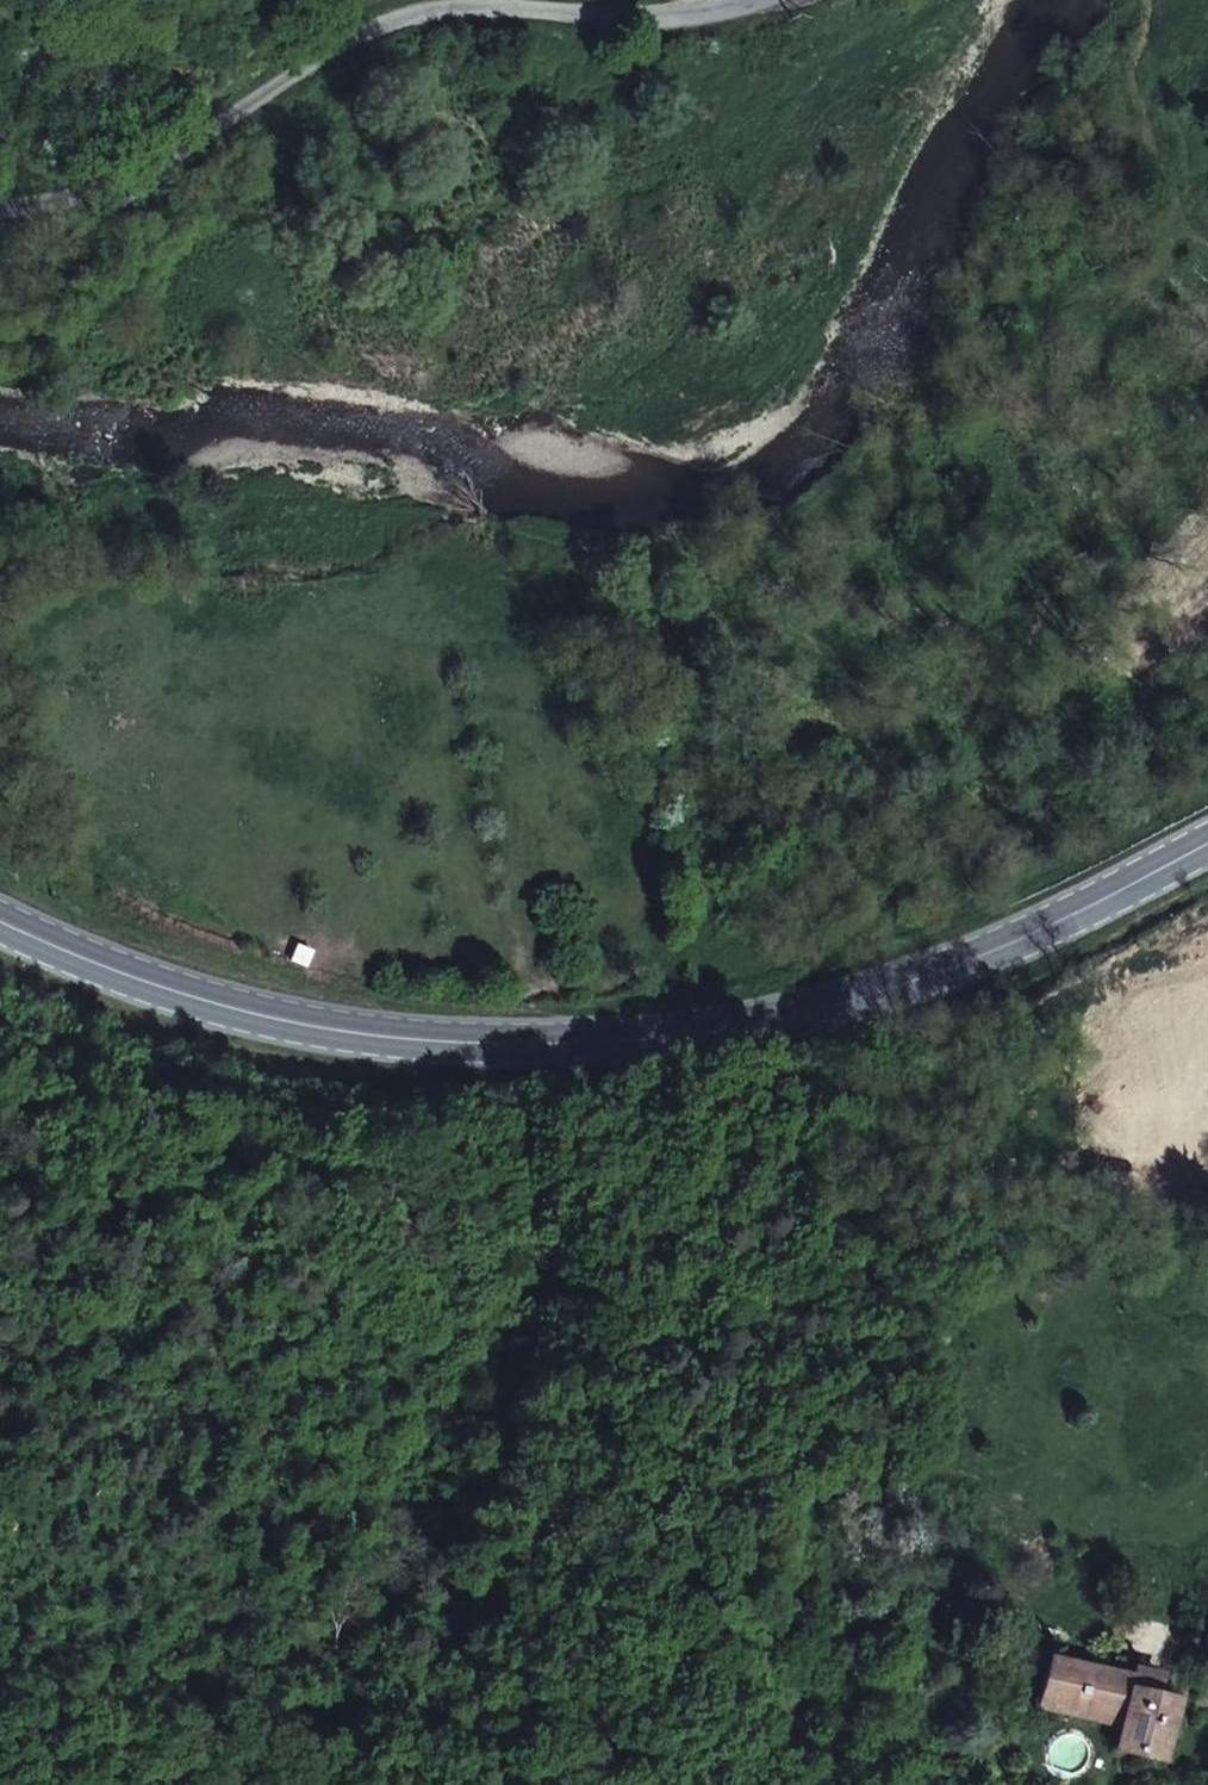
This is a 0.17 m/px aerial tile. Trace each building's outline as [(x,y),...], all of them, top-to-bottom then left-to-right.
[(1113,1708),(1110,1725),(1107,1747),(1149,1754),(1160,1695),(1146,1692),(1148,1682),(1042,1662),(1033,1703),(1069,1709),(1071,1701),(1113,1708)] [(1192,1674),(1185,1704),(1207,1709),(1207,1677),(1192,1674)] [(1069,1709),(1067,1717),(1110,1725),(1113,1708),(1071,1701),(1069,1709)]
